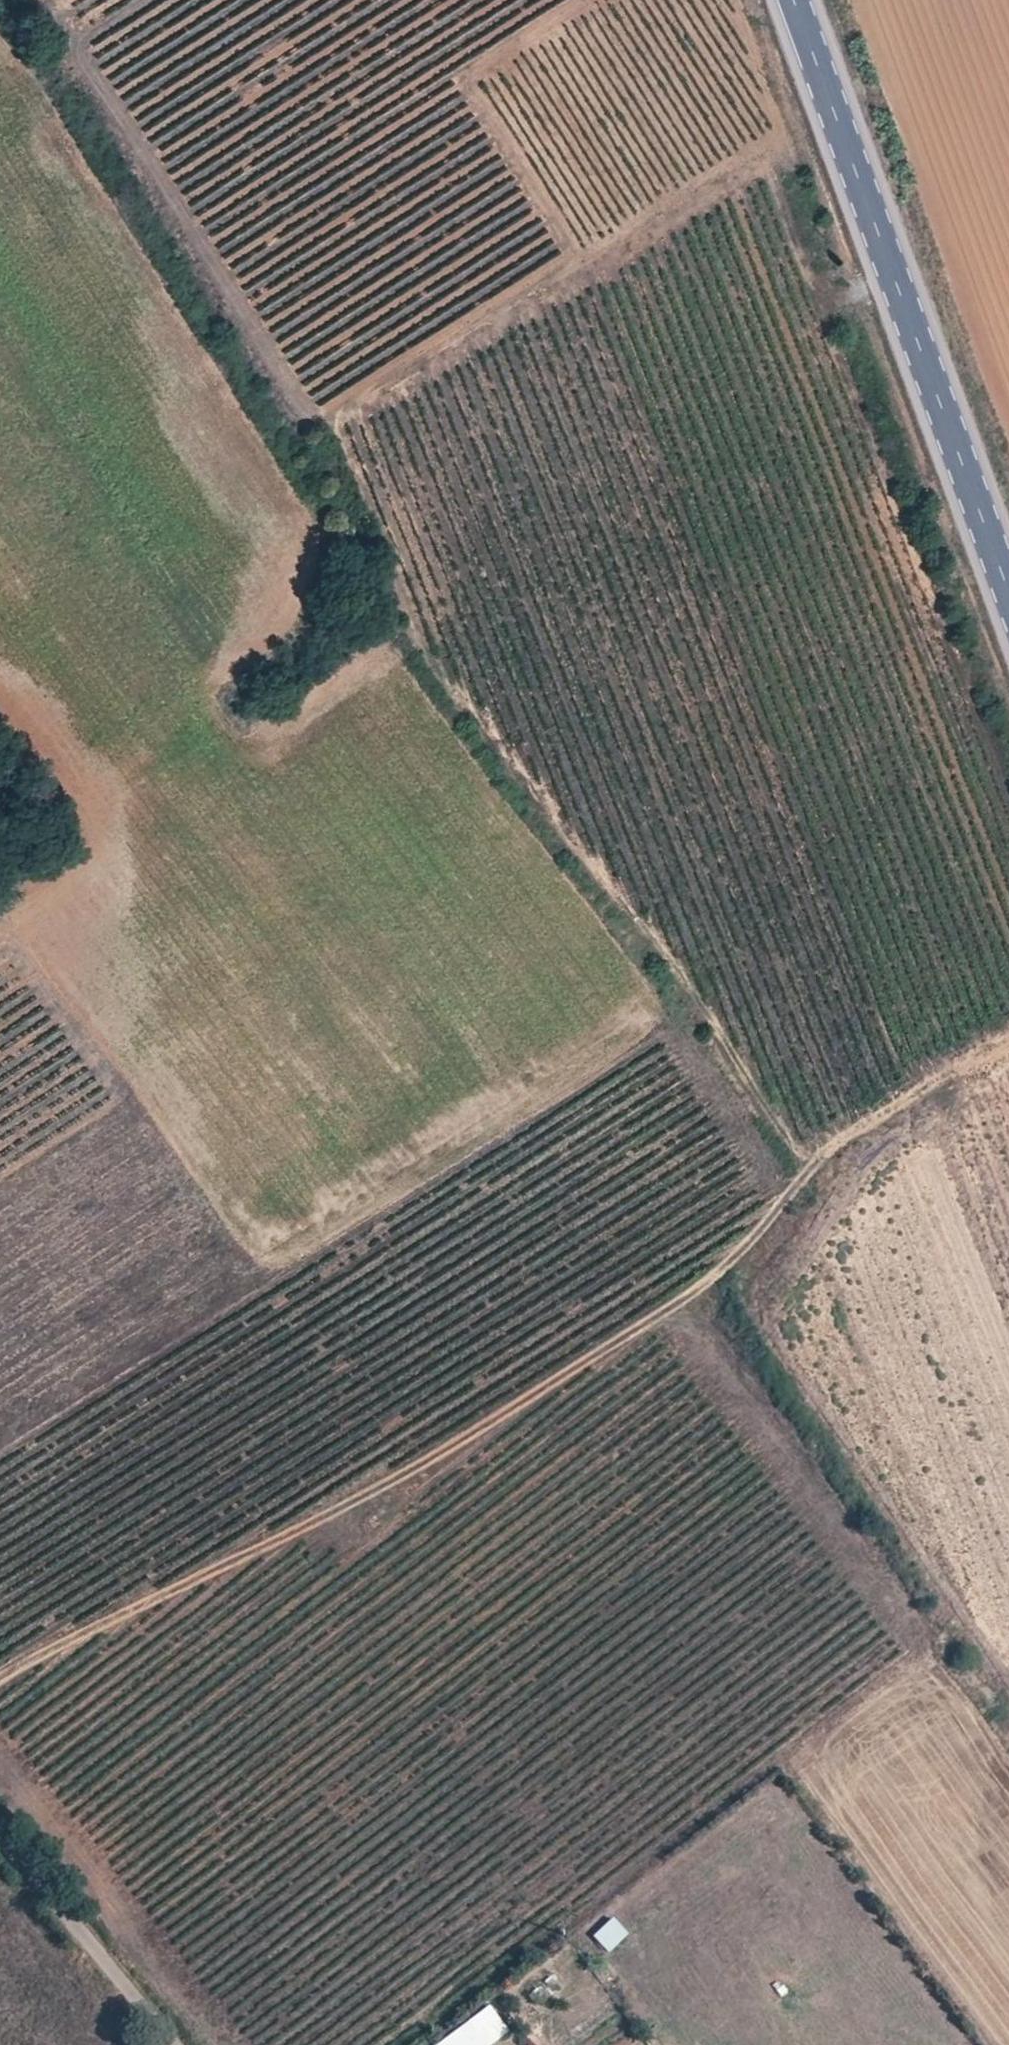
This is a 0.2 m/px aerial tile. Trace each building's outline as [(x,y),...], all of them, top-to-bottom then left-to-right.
[(605,1953),(628,1935),(613,1916),(590,1934),(605,1953)] [(435,2044),(494,2044),(509,2035),(490,2007),(435,2044)]
